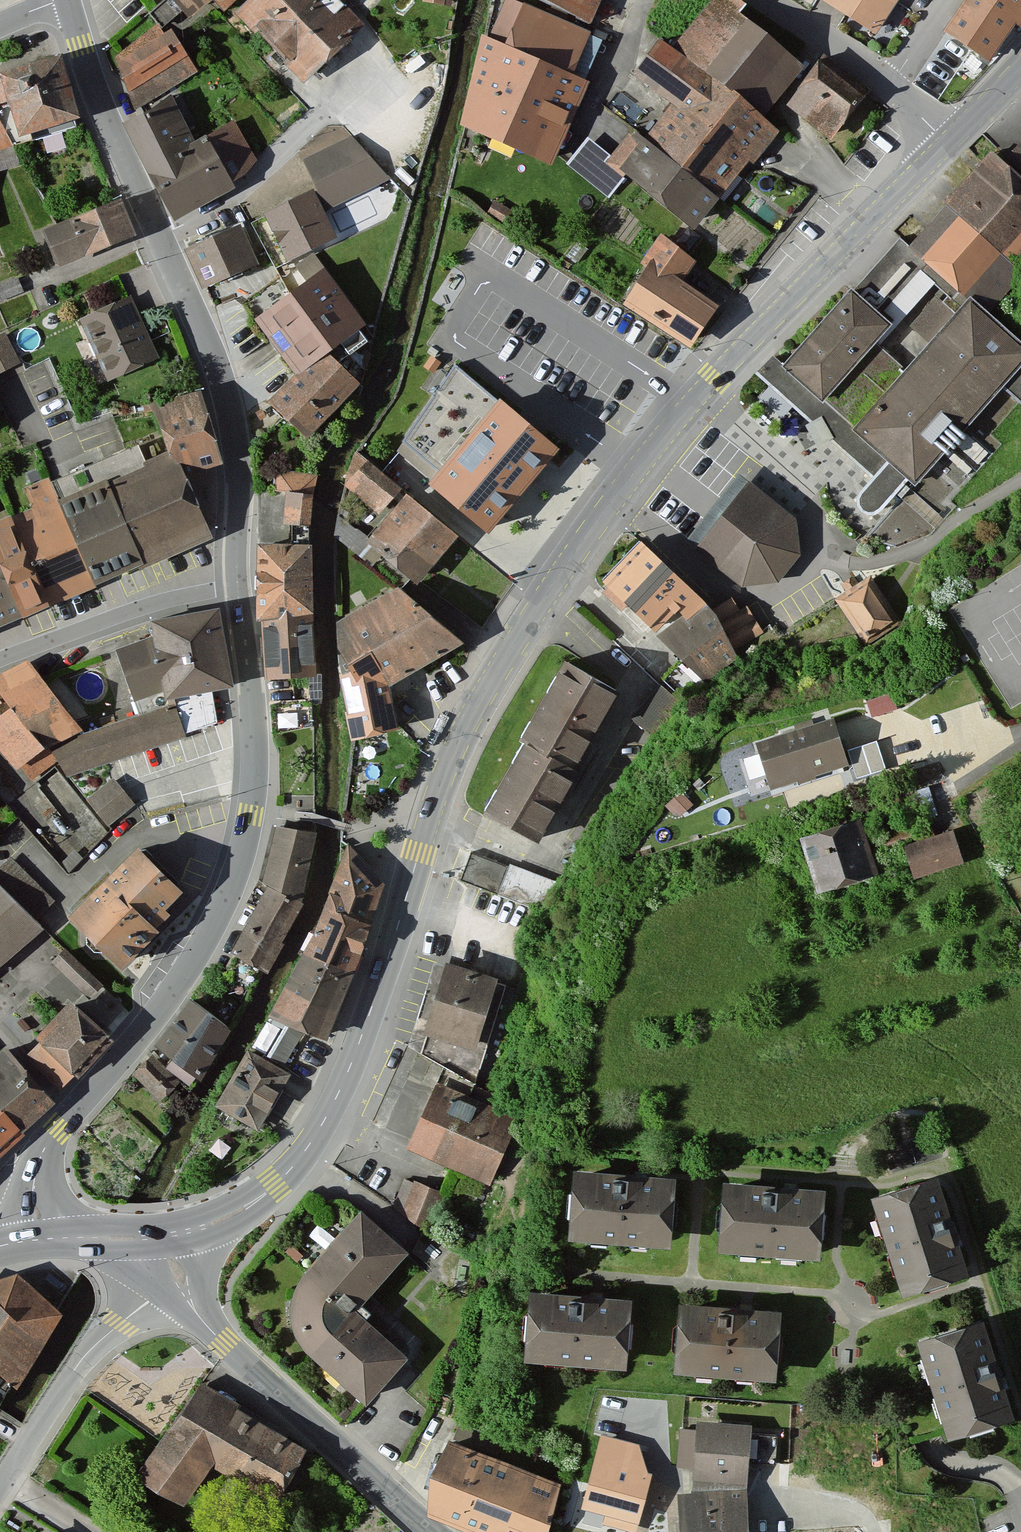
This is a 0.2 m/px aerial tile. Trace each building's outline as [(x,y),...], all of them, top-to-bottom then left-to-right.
[(190,16),(208,0),(175,0),(190,16)] [(226,15),(237,11),(250,0),(212,0),(226,15)] [(237,11),(305,88),(377,25),(355,0),(250,0),(237,11)] [(595,27),(607,0),(539,0),(595,27)] [(806,69),(719,0),(678,51),(766,120),(806,69)] [(900,0),(824,0),(877,36),(902,1),(900,0)] [(946,32),(989,61),(1016,24),(1020,27),(1020,0),(968,0),(946,32)] [(513,1),(494,42),(571,78),(591,36),(513,1)] [(172,29),(112,63),(138,108),(198,73),(172,29)] [(494,42),(484,37),(461,129),(558,171),(591,85),(571,78),(494,42)] [(766,120),(678,51),(664,40),(637,75),(673,103),(645,139),(726,203),(782,133),(766,120)] [(828,51),(785,98),(827,136),(870,88),(828,51)] [(63,61),(5,77),(23,142),(81,127),(63,61)] [(181,97),(128,120),(174,221),(235,188),(232,182),(259,161),(238,121),(203,139),(181,97)] [(8,146),(0,123),(0,149),(8,146)] [(726,203),(645,139),(637,133),(613,163),(702,234),(726,203)] [(354,139),(303,163),(318,193),(267,218),(290,266),(338,243),(324,214),(392,181),(354,139)] [(913,245),(982,303),(1020,257),(1020,170),(994,148),(913,245)] [(121,198),(43,229),(57,266),(136,236),(121,198)] [(245,225),(189,246),(203,288),(262,265),(245,225)] [(782,364),(895,465),(914,483),(1005,385),(1020,366),(1020,341),(982,303),(913,245),(898,234),(782,364)] [(669,236),(652,262),(685,284),(702,258),(669,236)] [(693,353),(722,308),(685,284),(652,262),(623,306),(693,353)] [(366,330),(325,272),(254,319),(297,378),(270,406),(305,446),(357,388),(327,359),(366,330)] [(140,298),(88,320),(113,381),(166,358),(140,298)] [(22,359),(6,327),(0,330),(0,370),(22,359)] [(454,364),(445,382),(475,398),(485,380),(454,364)] [(1005,385),(1020,398),(1020,366),(1005,385)] [(160,401),(174,451),(181,473),(220,461),(199,391),(160,401)] [(556,451),(504,409),(433,495),(485,537),(556,451)] [(174,451),(63,497),(98,579),(207,534),(181,473),(174,451)] [(405,491),(361,459),(342,485),(386,517),(405,491)] [(914,483),(895,465),(862,500),(862,507),(865,514),(878,521),(914,483)] [(313,521),(316,468),(284,467),(281,519),(313,521)] [(0,524),(0,631),(103,592),(98,579),(63,497),(60,477),(31,488),(39,510),(0,524)] [(752,482),(696,547),(742,585),(776,580),(798,552),(794,517),(752,482)] [(460,539),(408,498),(370,545),(423,586),(460,539)] [(712,615),(638,544),(601,590),(660,642),(710,684),(772,635),(751,607),(745,614),(737,602),(712,615)] [(851,596),(841,603),(871,648),(906,625),(875,579),(863,587),(858,579),(845,587),(851,596)] [(470,642),(403,586),(344,618),(365,733),(404,727),(397,686),(470,642)] [(157,621),(160,637),(172,699),(231,687),(218,608),(157,621)] [(160,637),(122,650),(146,716),(174,708),(172,699),(160,637)] [(632,690),(575,658),(490,810),(547,841),(632,690)] [(0,680),(0,683),(19,709),(50,748),(52,749),(91,731),(38,664),(0,680)] [(654,731),(680,701),(659,682),(633,712),(654,731)] [(0,683),(0,723),(19,709),(0,683)] [(91,731),(52,749),(61,762),(73,780),(193,739),(182,706),(174,708),(146,716),(91,731)] [(19,709),(0,723),(0,743),(24,773),(29,769),(38,780),(61,762),(50,748),(19,709)] [(831,720),(752,742),(765,790),(845,768),(831,720)] [(876,738),(853,746),(862,771),(885,763),(876,738)] [(109,822),(135,799),(113,772),(86,795),(109,822)] [(928,820),(880,834),(887,857),(904,852),(914,882),(962,868),(951,833),(934,838),(928,820)] [(318,833),(275,825),(262,881),(269,884),(305,899),(318,833)] [(860,825),(799,844),(816,898),(876,880),(860,825)] [(186,881),(139,837),(69,909),(123,962),(161,923),(157,920),(171,906),(166,902),(186,881)] [(385,884),(349,845),(307,956),(357,974),(385,884)] [(540,902),(550,875),(472,848),(462,875),(540,902)] [(0,877),(0,976),(50,932),(0,877)] [(305,899),(269,884),(231,952),(270,973),(308,902),(305,899)] [(56,976),(100,1026),(126,1004),(69,940),(51,957),(63,970),(56,976)] [(357,974),(307,956),(273,1016),(330,1041),(357,974)] [(500,981),(449,965),(426,1034),(477,1051),(500,981)] [(236,1030),(190,998),(156,1047),(202,1079),(236,1030)] [(110,1039),(70,1001),(35,1040),(76,1079),(110,1039)] [(292,1073),(249,1050),(218,1109),(261,1131),(292,1073)] [(13,1052),(0,1063),(0,1104),(24,1132),(56,1103),(13,1052)] [(522,1116),(442,1080),(411,1150),(491,1186),(522,1116)] [(24,1132),(0,1104),(0,1155),(24,1132)] [(407,1171),(392,1204),(425,1220),(441,1187),(407,1171)] [(674,1183),(574,1175),(570,1227),(669,1235),(674,1183)] [(934,1176),(873,1195),(900,1284),(962,1266),(934,1176)] [(818,1249),(822,1190),(724,1184),(720,1243),(818,1249)] [(408,1255),(363,1212),(299,1281),(289,1308),(295,1337),(310,1360),(364,1411),(412,1361),(356,1309),(408,1255)] [(16,1387),(62,1317),(19,1276),(0,1282),(0,1373),(16,1387)] [(629,1297),(536,1292),(533,1357),(625,1362),(629,1297)] [(778,1309),(680,1303),(676,1370),(773,1376),(778,1309)] [(982,1315),(920,1334),(948,1425),(1010,1406),(982,1315)] [(307,1443),(200,1375),(140,1469),(186,1498),(211,1457),(273,1496),(307,1443)] [(460,1418),(455,1433),(484,1442),(489,1427),(460,1418)] [(752,1426),(700,1422),(695,1481),(747,1485),(752,1426)] [(636,1444),(604,1435),(586,1500),(636,1514),(647,1472),(636,1444)] [(450,1439),(426,1505),(499,1531),(544,1531),(563,1480),(450,1439)] [(687,1493),(689,1531),(751,1531),(749,1490),(687,1493)]
